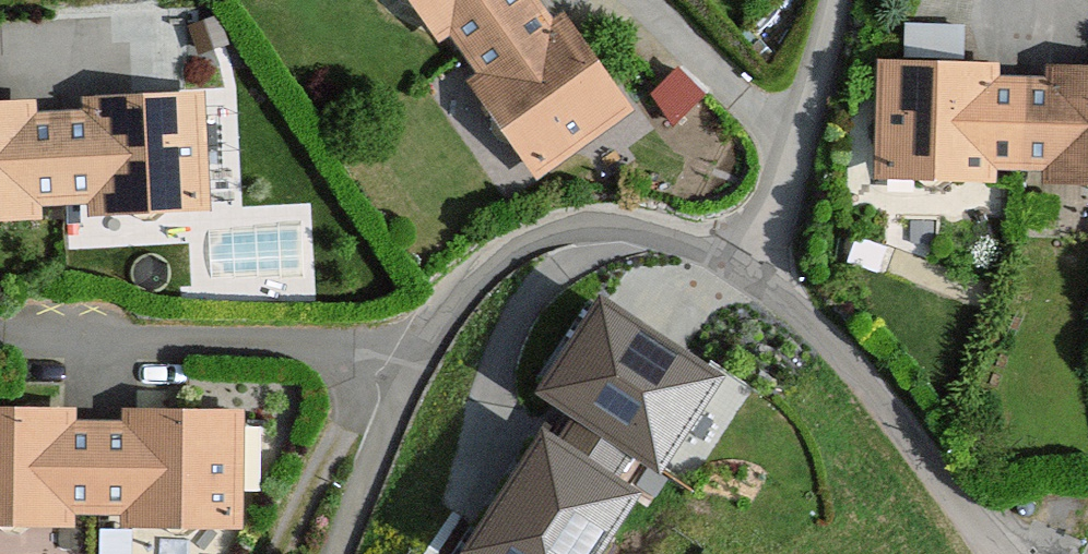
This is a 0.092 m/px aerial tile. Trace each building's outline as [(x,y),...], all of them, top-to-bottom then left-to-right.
[(414,3),(433,30),(446,21),(465,47),(521,8),(516,0),(392,0),(396,4),(405,6),(414,3)] [(475,86),(492,110),(485,118),(483,128),(487,137),(494,143),(504,144),(513,141),(531,167),(611,110),(553,29),(542,37),(521,8),(465,47),(486,78),(475,86)] [(945,182),(948,173),(981,174),(981,158),(1014,159),(1016,90),(982,90),(982,74),(885,71),(882,170),(913,171),(914,179),(920,186),(929,190),(938,188),(945,182)] [(1081,175),(1083,185),(1087,190),(1087,79),(1052,78),(1052,91),(1016,90),(1014,159),(1052,160),(1051,174),(1081,175)] [(94,205),(124,204),(127,214),(134,221),(143,223),(153,220),(159,212),(161,203),(193,202),(189,105),(89,109),(89,122),(53,124),(56,193),(94,191),(94,205)] [(24,210),(23,194),(56,193),(53,124),(19,125),(19,109),(0,110),(0,211),(24,210)] [(724,375),(600,296),(537,394),(662,473),(724,375)] [(25,518),(58,518),(58,503),(91,503),(91,434),(58,434),(58,418),(0,418),(0,533),(7,535),(16,533),(22,527),(25,518)] [(129,517),(159,517),(161,527),(168,534),(177,537),(187,534),(193,527),(196,518),(227,518),(228,421),(127,420),(127,434),(91,434),(91,503),(129,503),(129,517)] [(543,430),(463,553),(465,553),(602,553),(641,494),(543,430)]
